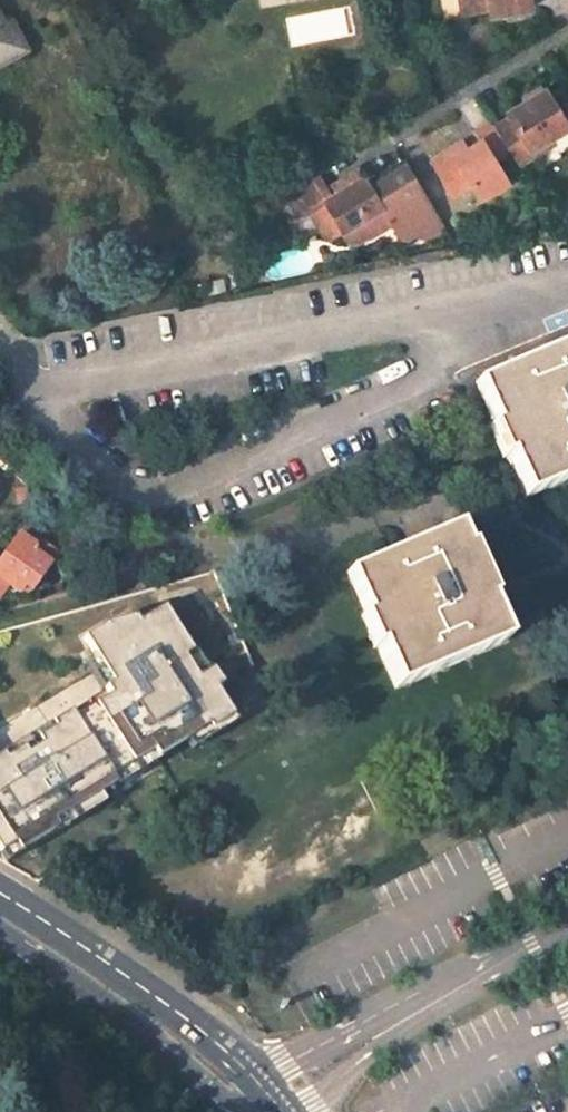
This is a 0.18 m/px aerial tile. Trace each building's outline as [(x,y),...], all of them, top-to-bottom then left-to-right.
[(461,13),(487,8),(495,7),(496,15),(530,9),(528,0),(459,0),(461,13)] [(487,8),(489,16),(496,15),(495,7),(487,8)] [(27,50),(11,20),(5,24),(0,15),(0,64),(27,50)] [(503,112),(507,119),(493,127),(508,153),(515,164),(542,148),(538,142),(548,136),(564,127),(562,124),(567,121),(567,100),(562,90),(547,98),(542,90),(503,112)] [(487,122),(474,131),(479,140),(463,150),(452,156),(448,150),(431,160),(452,195),(469,186),(477,200),(504,182),(491,162),(508,153),(493,127),(491,128),(487,122)] [(542,148),(552,142),(548,136),(538,142),(542,148)] [(463,150),(459,144),(448,150),(452,156),(463,150)] [(284,187),(301,214),(307,210),(321,234),(331,237),(340,231),(346,242),(354,244),(366,236),(370,239),(392,225),(400,239),(407,241),(419,234),(422,238),(443,226),(410,171),(372,195),(361,177),(342,189),(346,196),(335,203),(331,196),(314,169),(284,187)] [(346,196),(342,189),(331,196),(335,203),(346,196)] [(476,384),(494,426),(489,428),(502,458),(506,456),(525,498),(567,480),(567,345),(476,384)] [(423,540),(348,572),(366,614),(361,616),(374,647),(378,646),(396,687),(507,640),(489,598),(493,595),(471,545),(467,547),(457,525),(423,540)] [(6,585),(18,593),(24,585),(31,589),(58,553),(38,539),(34,546),(19,534),(0,560),(0,594),(6,585)] [(169,604),(142,620),(139,614),(110,622),(88,635),(117,681),(101,692),(106,699),(80,715),(77,707),(0,756),(0,845),(4,851),(23,839),(28,846),(60,826),(56,820),(117,782),(113,775),(158,748),(164,756),(235,712),(217,681),(223,678),(217,668),(211,672),(169,604)] [(113,775),(117,782),(56,820),(60,826),(121,788),(119,784),(164,756),(158,748),(113,775)] [(23,839),(4,851),(10,861),(29,849),(28,846),(23,839)]
